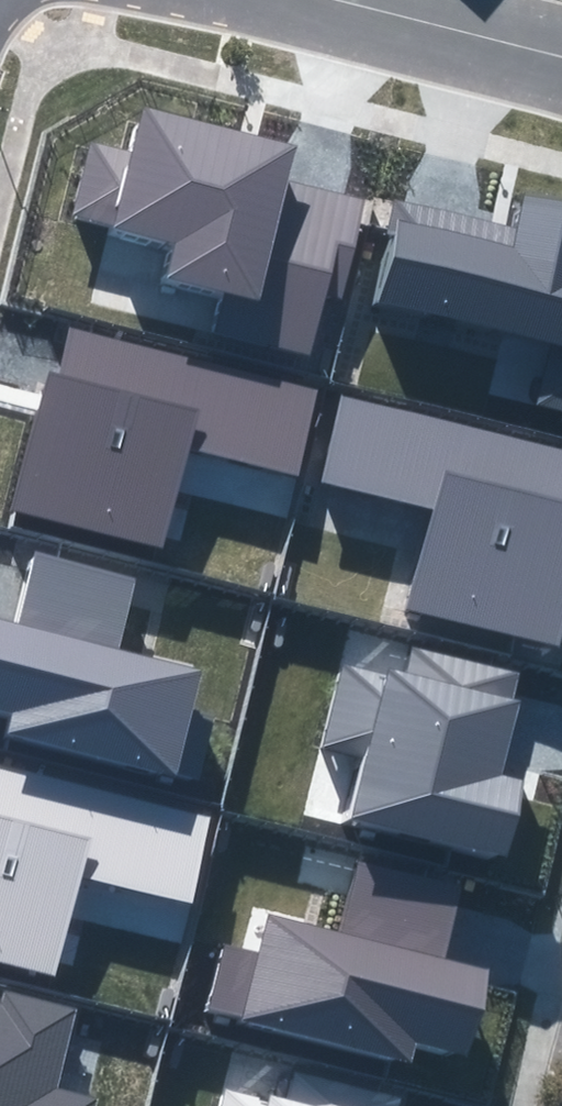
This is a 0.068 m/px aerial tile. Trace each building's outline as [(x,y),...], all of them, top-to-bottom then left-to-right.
[(130,154),(89,144),(71,216),(110,225),(108,233),(174,250),(166,282),(223,296),(213,335),(310,359),(325,299),(339,303),(365,198),(313,186),(288,179),(296,146),(142,108),(130,154)] [(525,196),(518,229),(441,211),(399,202),(376,302),(551,342),(536,406),(561,412),(561,204),(525,196)] [(48,372),(13,509),(161,547),(186,447),(299,476),(321,389),(72,326),(65,355),(60,375),(48,372)] [(561,646),(561,643),(561,447),(340,392),(317,483),(432,511),(408,608),(561,646)] [(6,738),(199,784),(217,714),(190,707),(200,666),(119,647),(136,577),(32,552),(23,590),(15,623),(0,619),(0,711),(12,714),(6,738)] [(346,818),(509,855),(526,780),(503,774),(512,732),(520,700),(514,698),(520,673),(411,648),(405,672),(389,668),(387,675),(344,665),(325,746),(361,754),(346,818)] [(58,975),(82,878),(197,907),(220,816),(0,761),(0,961),(58,975)] [(208,1010),(410,1060),(415,1041),(468,1054),(489,970),(446,959),(455,925),(465,883),(355,857),(337,931),(267,913),(258,950),(225,942),(208,1010)] [(96,1098),(55,1087),(75,1009),(4,990),(1,1003),(0,1003),(0,1105),(94,1105),(96,1098)] [(402,1098),(293,1073),(288,1097),(271,1093),(269,1100),(227,1090),(223,1105),(400,1105),(402,1098)]
